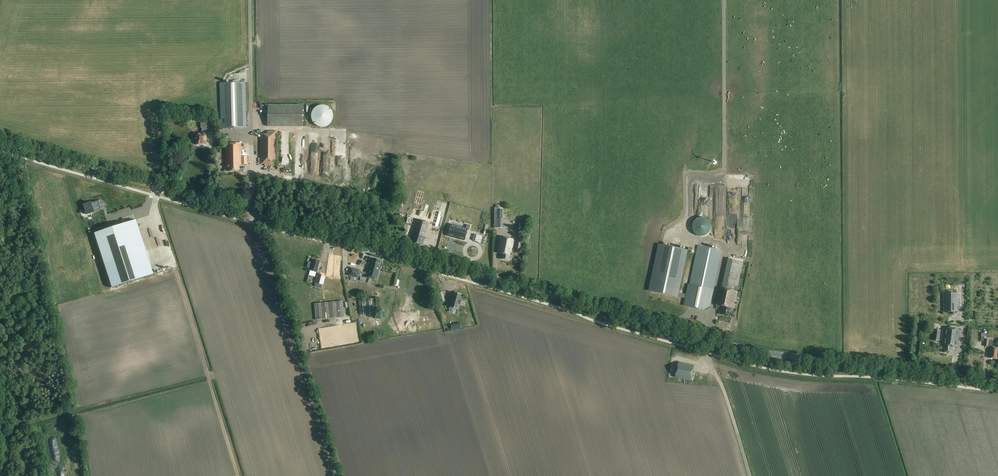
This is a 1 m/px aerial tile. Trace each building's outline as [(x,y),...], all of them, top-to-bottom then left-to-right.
[(221,128),(247,128),(246,83),(220,83),(221,128)] [(303,127),(303,105),(268,105),(267,127),(303,127)] [(333,120),(334,116),(333,113),(331,109),(328,107),(325,105),(321,105),(317,106),(314,108),(312,111),(311,115),(311,118),(312,122),(315,125),(318,127),(321,128),(325,127),(329,126),(331,123),(333,120)] [(206,144),(206,123),(200,123),(201,128),(202,128),(202,133),(196,134),(196,137),(193,137),(193,142),(196,142),(196,144),(197,144),(197,145),(200,145),(200,144),(206,144)] [(276,166),(277,131),(268,131),(268,134),(260,134),(260,164),(265,164),(265,166),(276,166)] [(242,157),(241,143),(225,144),(225,172),(239,172),(239,166),(241,164),(246,164),(246,157),(242,157)] [(101,201),(101,200),(93,203),(93,204),(91,204),(90,203),(90,202),(88,203),(87,203),(83,204),(84,207),(85,207),(87,215),(92,213),(92,212),(100,209),(97,202),(101,201)] [(499,208),(496,208),(494,208),(494,228),(502,228),(503,208),(499,208)] [(701,217),(697,218),(694,221),(692,225),(692,229),(694,233),(697,236),(701,237),(705,237),(709,234),(711,231),(712,227),(711,223),(709,220),(705,218),(701,217)] [(421,246),(429,223),(417,219),(412,234),(413,234),(410,243),(421,246)] [(114,291),(155,276),(132,227),(137,225),(136,220),(94,233),(114,291)] [(448,238),(464,243),(467,233),(451,228),(448,238)] [(511,252),(514,239),(500,237),(497,253),(502,254),(501,259),(508,261),(510,252),(511,252)] [(679,293),(688,250),(659,244),(649,291),(686,299),(685,306),(689,307),(690,306),(693,306),(692,308),(709,311),(722,251),(698,245),(687,295),(679,293)] [(350,268),(348,276),(358,278),(359,274),(365,275),(364,276),(376,280),(381,260),(372,258),(371,259),(369,258),(368,263),(370,263),(369,268),(367,267),(365,273),(359,272),(360,270),(350,268)] [(739,287),(744,262),(728,259),(723,284),(721,284),(720,287),(734,290),(735,286),(739,287)] [(311,271),(317,273),(320,262),(314,260),(313,263),(309,262),(307,267),(311,268),(311,271)] [(318,274),(316,282),(323,284),(325,276),(318,274)] [(733,308),(737,291),(720,287),(716,305),(723,306),(722,315),(727,316),(727,317),(729,317),(729,316),(730,316),(732,308),(733,308)] [(455,293),(454,292),(452,298),(449,307),(457,309),(459,304),(460,304),(461,300),(460,300),(461,294),(458,293),(458,292),(455,291),(455,293)] [(944,312),(958,312),(958,293),(944,294),(944,312)] [(379,298),(358,300),(360,316),(375,314),(375,318),(381,318),(379,298)] [(319,320),(344,317),(343,301),(314,304),(316,318),(319,318),(319,320)] [(956,328),(956,327),(951,326),(950,328),(947,327),(944,346),(946,346),(945,352),(953,353),(954,347),(958,348),(961,329),(956,328)] [(993,347),(993,345),(989,345),(990,340),(986,339),(985,346),(991,347),(990,352),(991,352),(991,358),(997,359),(997,348),(993,347)] [(691,381),(694,365),(679,362),(675,377),(691,381)]
